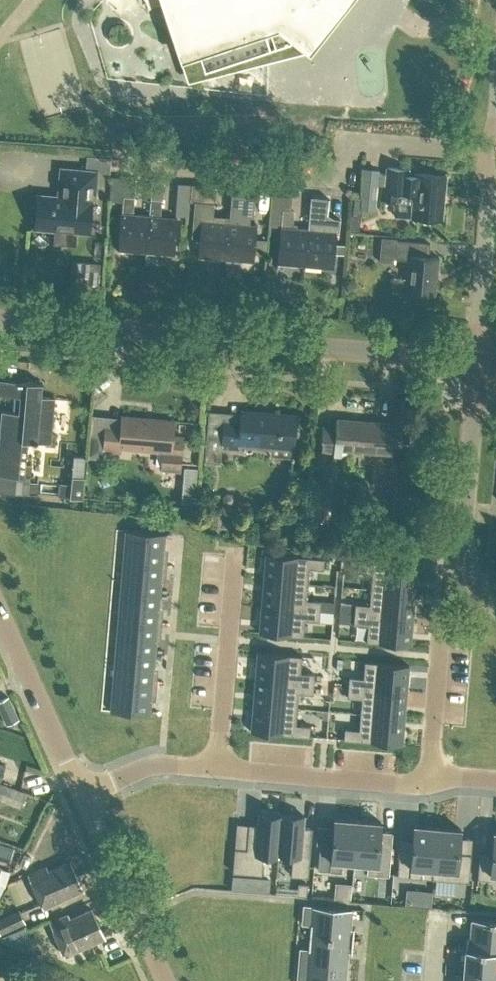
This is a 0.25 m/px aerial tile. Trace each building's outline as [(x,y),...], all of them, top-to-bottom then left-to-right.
[(188,80),(269,59),(312,48),(350,0),(161,0),(188,80)] [(59,167),(56,193),(37,192),(33,227),(56,229),(55,241),(75,243),(76,230),(88,231),(92,190),(94,191),(96,169),(67,166),(67,167),(59,167)] [(399,215),(443,219),(446,174),(415,171),(415,174),(408,174),(409,168),(386,166),(384,198),(400,199),(399,215)] [(353,194),(352,212),(360,213),(361,205),(374,206),(378,170),(364,168),(361,194),(353,194)] [(191,200),(195,200),(203,201),(204,184),(193,183),(191,200)] [(278,262),(306,265),(309,227),(293,226),(294,210),(290,210),(291,194),(272,193),(269,223),(282,224),(281,226),(278,262)] [(229,221),(225,258),(254,261),(257,223),(247,222),(247,215),(254,215),(255,196),(231,194),(229,221)] [(117,249),(146,251),(149,214),(133,212),(135,196),(123,195),(122,211),(121,212),(117,249)] [(309,227),(306,265),(334,267),(337,230),(337,228),(339,228),(340,218),(334,217),(334,220),(327,220),(327,213),(329,197),(311,195),(308,227),(309,227)] [(146,251),(174,254),(177,216),(160,215),(162,199),(151,198),(149,214),(146,251)] [(198,255),(225,258),(229,221),(213,219),(214,202),(203,201),(195,200),(192,236),(200,236),(198,255)] [(430,242),(396,239),(369,236),(367,259),(383,260),(383,257),(407,259),(404,292),(435,295),(439,256),(428,255),(430,242)] [(102,264),(100,245),(71,247),(73,266),(102,264)] [(28,491),(29,475),(23,474),(26,439),(50,441),(53,395),(39,394),(40,381),(0,378),(0,392),(19,394),(18,411),(1,409),(0,421),(0,489),(28,491)] [(203,458),(220,460),(222,446),(238,447),(239,443),(293,447),(296,414),(242,409),(241,411),(207,408),(203,458)] [(161,467),(179,469),(182,436),(173,435),(174,419),(122,414),(121,425),(106,424),(104,448),(120,449),(120,445),(163,448),(161,467)] [(320,451),(352,453),(352,450),(392,453),(394,422),(337,417),(336,425),(322,424),(320,451)] [(314,474),(310,512),(334,514),(337,476),(336,476),(337,462),(323,461),(322,475),(314,474)] [(183,477),(196,478),(197,467),(184,465),(183,477)] [(60,496),(81,498),(83,476),(72,475),(71,483),(61,482),(60,496)] [(125,529),(122,560),(166,563),(167,553),(163,553),(165,532),(125,529)] [(324,556),(266,551),(263,578),(308,581),(309,565),(323,566),(324,556)] [(417,563),(359,559),(358,569),(372,570),(371,587),(415,590),(417,563)] [(166,563),(122,560),(120,589),(160,593),(161,573),(165,573),(166,563)] [(308,581),(263,578),(261,604),(320,608),(320,599),(306,597),(308,581)] [(355,602),(354,611),(413,616),(415,590),(371,587),(369,603),(355,602)] [(118,619),(161,623),(162,613),(158,613),(160,593),(120,589),(118,619)] [(355,602),(340,601),(339,611),(354,612),(355,602)] [(320,608),(261,604),(259,630),(303,634),(305,617),(319,618),(320,608)] [(353,622),(354,612),(339,611),(339,621),(353,622)] [(413,616),(354,611),(353,621),(368,622),(366,639),(410,643),(413,616)] [(115,649),(155,653),(156,633),(160,633),(161,623),(118,619),(115,649)] [(112,679),(156,683),(157,673),(153,672),(155,653),(115,649),(112,679)] [(301,654),(257,650),(255,677),(313,682),(314,672),(300,671),(301,654)] [(409,663),(364,659),(363,676),(349,675),(348,685),(406,690),(409,663)] [(313,682),(255,677),(253,703),(297,707),(298,691),(313,692),(313,682)] [(156,683),(112,679),(110,710),(150,713),(151,693),(155,693),(156,683)] [(406,690),(348,685),(347,695),(361,696),(360,712),(404,716),(406,690)] [(7,693),(0,696),(0,711),(6,722),(19,716),(7,693)] [(297,707),(253,703),(251,730),(309,735),(310,724),(296,723),(297,707)] [(404,716),(360,712),(359,728),(345,727),(344,738),(402,743),(404,716)] [(22,806),(27,793),(0,784),(0,798),(22,806)] [(235,847),(232,871),(261,873),(263,854),(277,855),(281,812),(280,812),(280,814),(258,812),(257,823),(249,823),(246,848),(235,847)] [(281,812),(277,855),(278,855),(279,854),(292,855),(291,874),(308,875),(312,826),(303,826),(304,814),(281,812)] [(334,817),(330,859),(354,861),(357,819),(334,817)] [(357,819),(354,861),(377,863),(381,821),(357,819)] [(410,867),(409,876),(421,877),(422,867),(433,868),(432,878),(433,878),(438,826),(436,825),(414,824),(410,867)] [(438,826),(433,878),(438,878),(468,881),(471,853),(459,852),(461,827),(442,826),(438,826)] [(477,877),(491,878),(491,873),(495,873),(495,830),(493,830),(491,854),(479,853),(477,877)] [(51,869),(49,865),(31,873),(45,906),(85,888),(72,859),(51,869)] [(398,866),(397,875),(409,876),(410,867),(398,866)] [(26,903),(41,896),(31,875),(17,882),(26,903)] [(233,876),(232,889),(243,890),(245,878),(233,876)] [(298,882),(297,894),(306,895),(307,883),(298,882)] [(312,922),(311,935),(354,939),(355,926),(352,926),(353,907),(313,904),(305,904),(304,921),(312,922)] [(22,907),(0,918),(0,933),(28,920),(22,907)] [(52,920),(67,953),(106,935),(94,907),(72,916),(70,912),(52,920)] [(466,950),(495,953),(495,920),(473,918),(472,936),(468,936),(466,950)] [(301,947),(300,965),(348,969),(350,950),(353,951),(354,939),(311,935),(310,948),(301,947)] [(466,950),(464,975),(495,978),(495,953),(466,950)] [(348,969),(300,965),(299,980),(347,980),(348,969)]
